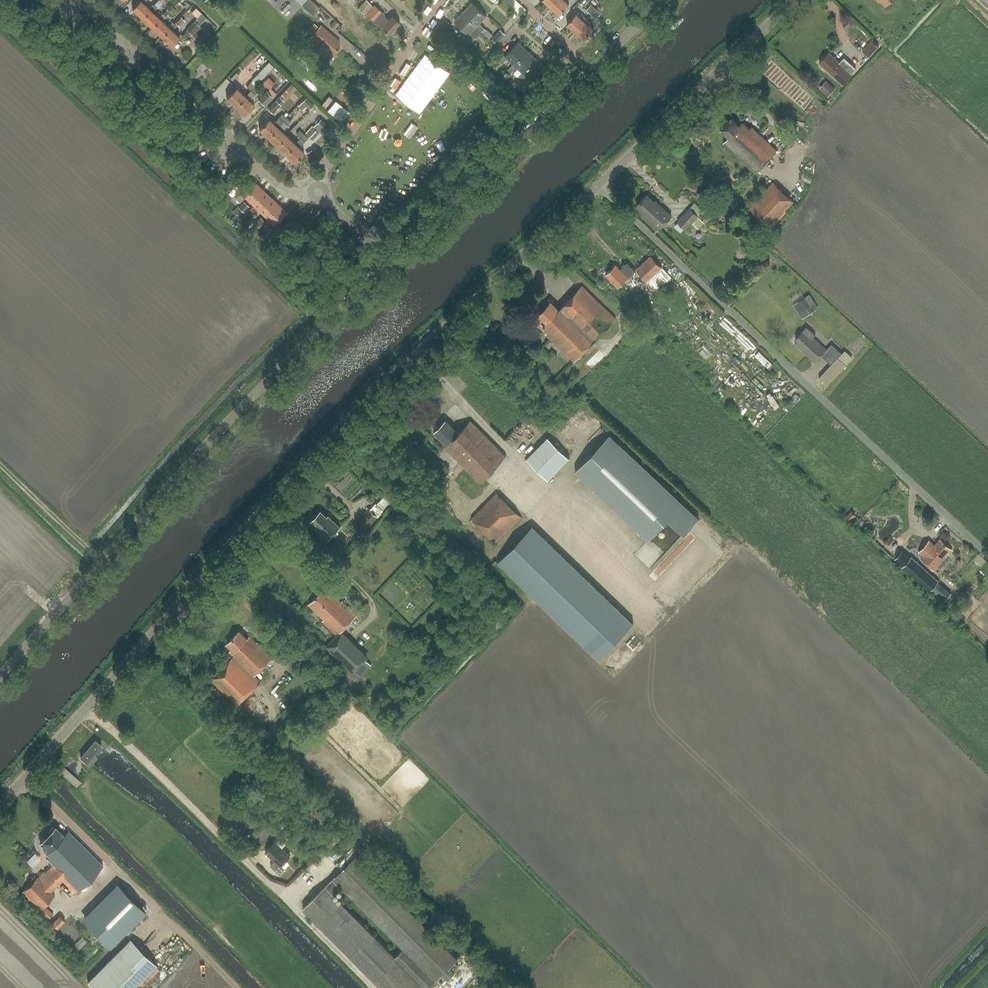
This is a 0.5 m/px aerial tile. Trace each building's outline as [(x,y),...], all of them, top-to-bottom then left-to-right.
[(132,8),(142,17),(149,9),(142,2),(144,0),(139,0),(132,8)] [(303,5),(313,15),(319,9),(311,0),(298,0),(303,5)] [(551,7),(560,14),(569,4),(565,0),(558,0),(551,7)] [(154,4),(149,9),(142,17),(151,27),(159,18),(153,12),(161,3),(158,1),(155,5),(154,4)] [(595,19),(605,8),(607,6),(603,2),(599,6),(594,1),(586,10),(595,19)] [(472,3),(463,12),(477,25),(476,27),(481,32),(484,29),(479,24),(486,16),(472,3)] [(389,35),(400,23),(392,15),(388,20),(384,16),(384,14),(375,5),(367,14),(389,35)] [(463,12),(454,21),(468,34),(467,35),(473,41),(476,38),(470,33),(476,27),(477,25),(463,12)] [(164,14),(159,18),(151,27),(161,36),(169,27),(163,21),(167,17),(164,14)] [(577,14),(567,24),(575,32),(587,20),(583,16),(581,18),(577,14)] [(179,27),(185,21),(181,17),(175,23),(179,27)] [(339,23),(335,20),(330,25),(334,28),(339,23)] [(587,20),(575,32),(584,39),(593,29),(588,24),(590,23),(587,20)] [(197,39),(205,31),(194,21),(187,29),(197,39)] [(174,23),(169,27),(161,36),(171,45),(179,37),(172,30),(176,26),(174,23)] [(314,23),(307,32),(311,35),(309,38),(320,47),(319,49),(330,58),(340,46),(337,44),(339,41),(320,25),(319,27),(314,23)] [(497,43),(506,34),(502,31),(493,40),(497,43)] [(469,46),(473,42),(465,35),(461,39),(469,46)] [(873,39),(863,49),(870,57),(881,46),(873,39)] [(504,55),(499,61),(508,70),(513,64),(514,65),(527,51),(518,42),(505,56),(504,55)] [(513,64),(508,70),(511,73),(516,67),(523,73),(524,74),(537,60),(527,51),(514,65),(513,64)] [(844,57),(840,62),(829,52),(819,63),(843,85),(853,75),(851,73),(856,69),(844,57)] [(523,73),(518,78),(521,81),(526,76),(533,82),(546,68),(537,60),(524,74),(523,73)] [(269,77),(263,83),(269,89),(275,83),(269,77)] [(827,81),(819,88),(828,96),(835,89),(827,81)] [(280,96),(284,101),(296,89),(292,84),(280,96)] [(245,97),(235,106),(244,115),(254,105),(250,101),(259,91),(254,87),(251,90),(245,97)] [(236,88),(226,98),(235,106),(245,97),(236,88)] [(275,93),(272,90),(269,93),(266,91),(258,99),(264,105),(275,93)] [(284,101),(279,96),(268,108),(273,113),(284,101)] [(314,104),(306,97),(299,105),(303,109),(306,106),(310,109),(314,104)] [(342,121),(350,111),(336,99),(328,109),(342,121)] [(287,118),(283,114),(273,123),(268,118),(259,129),(268,138),(284,121),(287,118)] [(287,118),(284,121),(268,138),(277,146),(286,136),(282,132),(291,122),(287,118)] [(755,174),(777,150),(752,127),(750,129),(743,122),(740,125),(731,118),(721,130),(729,137),(723,144),(755,174)] [(330,128),(320,119),(313,127),(311,126),(305,132),(312,139),(318,133),(319,133),(322,131),(325,133),(330,128)] [(295,144),(285,154),(294,162),(304,152),(299,148),(309,138),(304,134),(301,137),(295,144)] [(286,136),(277,146),(285,154),(295,144),(286,136)] [(318,159),(313,149),(306,153),(311,162),(318,159)] [(252,180),(240,193),(248,201),(260,188),(252,180)] [(771,228),(795,203),(773,182),(749,208),(771,228)] [(260,188),(248,201),(257,209),(269,196),(260,188)] [(659,229),(671,216),(655,201),(654,202),(646,195),(637,205),(644,213),(643,214),(659,229)] [(269,196),(257,209),(265,217),(277,204),(269,196)] [(277,204),(265,217),(273,225),(285,212),(277,204)] [(694,204),(677,223),(686,231),(692,224),(699,230),(705,224),(698,217),(703,211),(694,204)] [(667,273),(660,265),(661,264),(652,255),(637,269),(646,278),(652,286),(667,273)] [(616,265),(606,274),(618,287),(629,276),(635,271),(628,263),(621,270),(616,265)] [(574,361),(615,319),(582,286),(559,310),(551,301),(533,320),(547,333),(546,334),(574,361)] [(810,294),(793,305),(803,319),(819,308),(810,294)] [(827,385),(845,365),(846,366),(853,358),(845,351),(842,354),(832,344),(826,350),(813,338),(815,335),(807,327),(796,339),(798,341),(796,344),(815,363),(822,356),(831,365),(819,378),(827,385)] [(697,352),(707,362),(719,351),(708,341),(697,352)] [(446,420),(434,432),(447,444),(445,447),(460,462),(448,474),(468,494),(506,456),(470,421),(458,433),(446,420)] [(699,517),(610,434),(575,471),(648,539),(669,517),(685,532),(699,517)] [(547,437),(526,459),(548,480),(569,459),(547,437)] [(497,492),(471,518),(497,543),(522,517),(497,492)] [(384,510),(378,503),(376,502),(370,509),(369,508),(353,525),(362,534),(384,510)] [(329,540),(340,527),(328,516),(327,517),(321,511),(312,521),(321,530),(320,531),(329,540)] [(634,622),(532,525),(497,562),(599,659),(634,622)] [(935,545),(930,540),(919,552),(924,556),(922,559),(935,570),(952,551),(940,540),(935,545)] [(929,590),(938,581),(911,558),(903,567),(929,590)] [(324,589),(309,604),(324,619),(323,621),(337,635),(323,650),(355,681),(371,665),(339,634),(357,616),(345,604),(342,602),(334,594),(332,597),(324,589)] [(254,676),(273,657),(261,645),(260,646),(257,642),(257,643),(250,636),(247,639),(240,631),(226,645),(232,650),(229,652),(234,656),(211,679),(238,706),(261,682),(254,676)] [(86,762),(102,746),(96,741),(81,758),(86,762)] [(79,891),(104,866),(68,831),(64,835),(55,827),(40,843),(46,849),(44,851),(49,856),(47,858),(54,865),(45,873),(44,872),(38,878),(37,877),(22,893),(48,919),(53,914),(44,906),(55,895),(51,892),(66,877),(79,891)] [(346,843),(352,849),(365,836),(359,830),(346,843)] [(270,866),(280,875),(279,875),(287,883),(295,875),(287,867),(284,870),(280,867),(290,856),(275,842),(265,852),(275,861),(270,866)] [(80,917),(110,946),(146,910),(116,881),(80,917)] [(19,892),(15,888),(9,894),(14,898),(19,892)] [(52,924),(57,929),(65,921),(60,916),(52,924)] [(80,949),(88,940),(82,936),(75,945),(80,949)] [(88,981),(94,987),(133,987),(156,965),(130,939),(88,981)]
